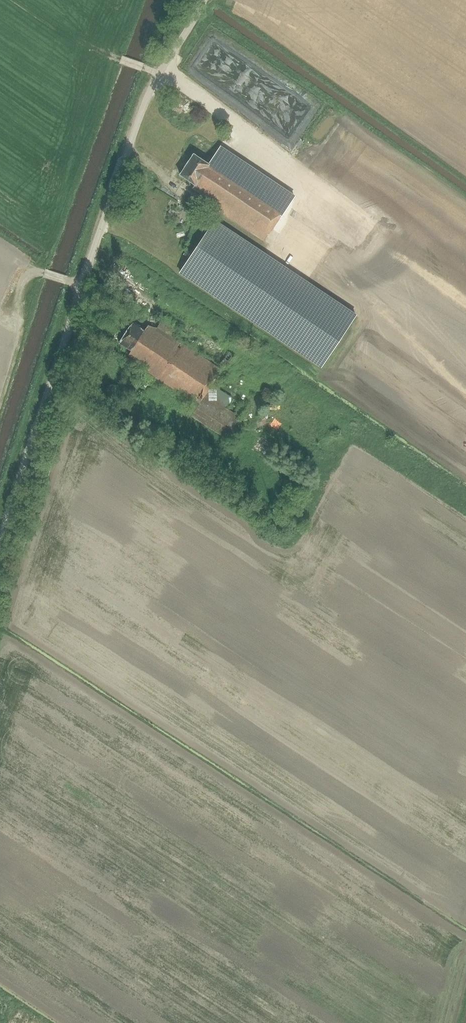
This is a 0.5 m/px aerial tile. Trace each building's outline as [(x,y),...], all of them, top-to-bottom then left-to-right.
[(224,65),(220,68),(226,75),(230,71),(224,65)] [(195,154),(181,174),(196,184),(194,187),(207,196),(206,198),(213,203),(211,206),(263,241),(293,196),(244,163),(238,172),(221,161),(220,163),(213,158),(209,164),(195,154)] [(214,222),(180,272),(321,368),(355,318),(214,222)] [(124,335),(119,343),(131,350),(128,354),(146,366),(144,369),(199,406),(192,415),(225,438),(239,417),(205,394),(221,370),(215,365),(225,351),(185,324),(180,331),(162,319),(157,328),(148,325),(144,330),(133,322),(128,330),(127,330),(124,335)]
